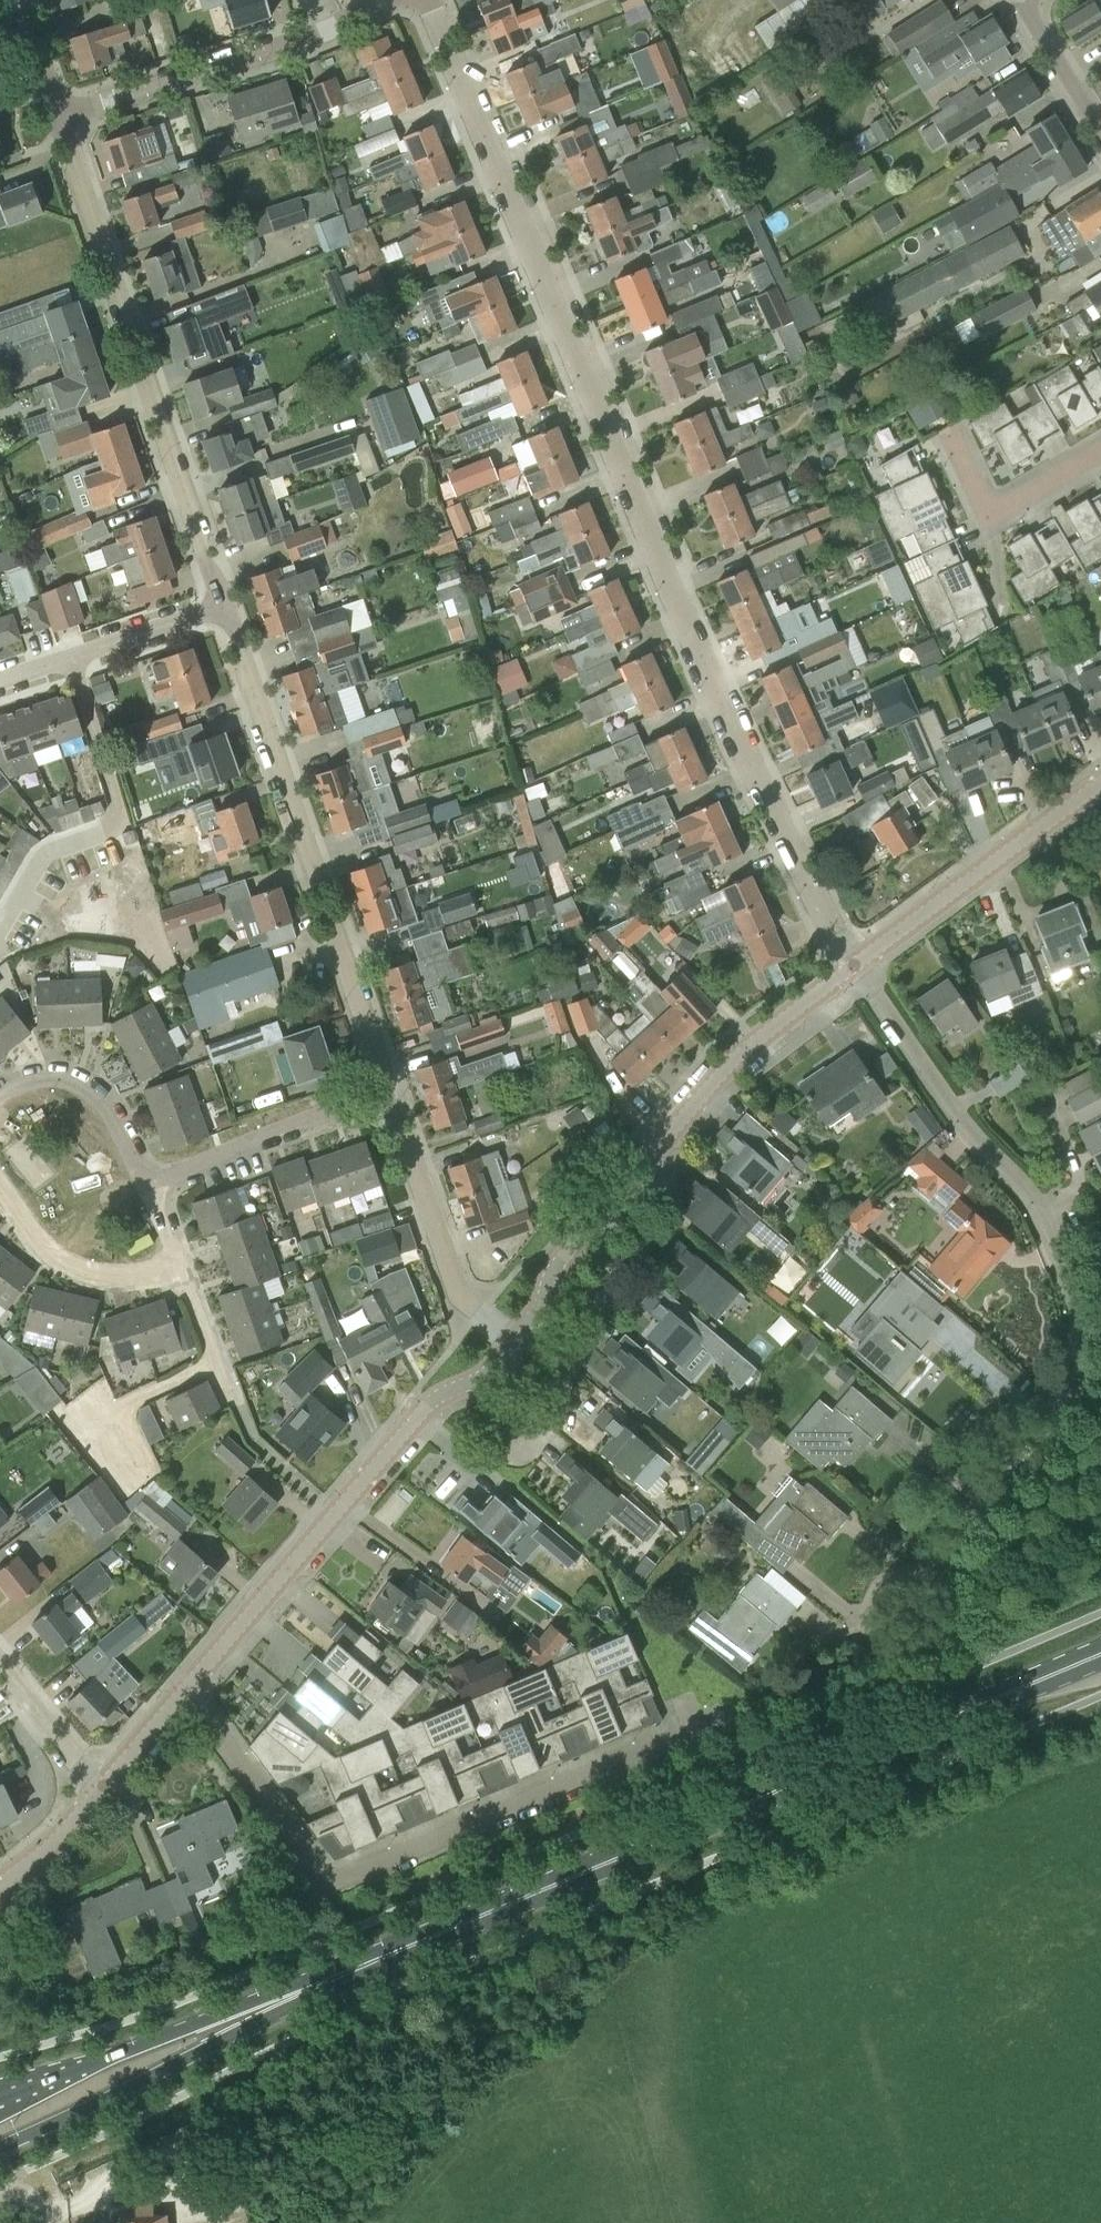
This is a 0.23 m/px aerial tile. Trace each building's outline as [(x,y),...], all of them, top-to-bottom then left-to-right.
[(60,10),(90,0),(57,0),(60,10)] [(223,5),(231,29),(270,17),(265,0),(222,0),(223,5)] [(476,2),(487,29),(537,8),(549,3),(556,0),(481,0),(476,2)] [(632,10),(642,4),(639,0),(627,0),(632,10)] [(649,6),(655,15),(664,8),(659,0),(658,0),(649,6)] [(1062,20),(1079,46),(1100,32),(1100,0),(1094,0),(1062,20)] [(537,8),(487,29),(498,55),(518,47),(526,44),(548,35),(542,21),(541,18),(553,13),(552,10),(549,3),(537,8)] [(887,36),(899,54),(952,21),(940,3),(887,36)] [(1007,43),(990,15),(978,22),(972,12),(914,48),(934,81),(949,72),(947,68),(969,54),(974,63),(1007,43)] [(114,28),(96,34),(95,31),(70,39),(81,74),(110,64),(105,47),(146,34),(140,18),(138,14),(113,23),(114,28)] [(575,34),(537,50),(541,59),(543,65),(571,53),(581,49),(575,34)] [(340,103),(341,106),(411,77),(400,50),(392,54),(385,37),(356,49),(363,67),(364,66),(369,79),(338,91),(333,77),(309,87),(319,112),(322,111),(324,110),(340,103)] [(663,40),(645,47),(660,82),(662,81),(678,75),(663,40)] [(526,65),(505,74),(516,100),(545,89),(563,81),(580,74),(571,53),(543,65),(541,59),(534,62),(526,65)] [(761,79),(784,115),(801,104),(778,68),(761,79)] [(991,91),(978,98),(971,86),(950,99),(953,104),(930,118),(945,143),(1002,108),(1007,117),(1040,97),(1024,70),(991,90),(991,91)] [(545,89),(516,100),(527,127),(548,119),(556,115),(574,108),(578,117),(601,108),(590,82),(586,72),(580,74),(563,81),(545,89)] [(662,81),(677,119),(696,111),(680,74),(678,75),(662,81)] [(411,77),(341,106),(346,117),(367,109),(387,100),(392,112),(393,115),(422,103),(411,77)] [(229,99),(242,141),(297,124),(284,82),(229,99)] [(319,112),(313,115),(317,125),(328,120),(324,110),(322,111),(319,112)] [(300,116),(304,131),(316,128),(312,113),(300,116)] [(372,120),(362,125),(368,138),(394,128),(388,114),(372,120)] [(955,183),(967,204),(1068,143),(1051,116),(1032,127),(1027,130),(1038,147),(1014,162),(1012,158),(994,169),(990,162),(955,183)] [(869,125),(880,142),(893,134),(882,117),(869,125)] [(110,140),(103,142),(114,176),(142,167),(147,180),(166,173),(166,172),(176,168),(171,152),(161,156),(158,149),(151,127),(122,136),(118,121),(105,125),(110,140)] [(555,137),(566,164),(618,142),(629,137),(624,124),(589,139),(583,125),(555,137)] [(393,171),(394,172),(442,152),(431,126),(403,137),(409,151),(368,167),(373,180),(393,171)] [(619,165),(626,181),(658,167),(714,146),(709,133),(673,147),(671,141),(636,155),(637,157),(619,165)] [(618,142),(566,164),(577,190),(606,178),(600,164),(623,155),(618,142)] [(1068,143),(967,204),(949,215),(969,247),(1019,217),(1008,199),(1052,173),(1059,185),(1084,170),(1068,143)] [(276,147),(265,150),(268,161),(279,158),(276,147)] [(442,152),(394,172),(398,184),(419,175),(425,190),(453,179),(442,152)] [(831,177),(844,199),(876,180),(864,158),(831,177)] [(658,167),(626,181),(633,196),(665,183),(658,167)] [(154,210),(179,201),(175,189),(195,183),(191,169),(170,175),(173,184),(122,201),(132,232),(158,224),(154,210)] [(727,182),(718,187),(723,197),(732,193),(727,182)] [(824,182),(800,196),(809,211),(833,197),(824,182)] [(42,213),(31,184),(0,195),(0,229),(42,213)] [(416,205),(409,187),(379,200),(386,217),(416,205)] [(265,209),(273,232),(338,210),(331,188),(265,209)] [(1096,189),(1040,224),(1054,246),(1077,231),(1084,241),(1100,231),(1100,197),(1096,189)] [(664,195),(656,198),(660,209),(667,206),(668,206),(664,195)] [(585,209),(596,235),(660,209),(656,198),(620,213),(613,197),(585,209)] [(402,257),(411,253),(473,228),(462,201),(434,213),(432,208),(415,215),(421,230),(395,241),(402,257)] [(660,209),(596,235),(607,262),(635,250),(636,254),(652,248),(646,231),(656,227),(670,218),(671,220),(672,219),(667,206),(660,209)] [(171,221),(177,239),(185,237),(210,228),(204,209),(171,221)] [(758,222),(747,226),(759,251),(769,247),(758,222)] [(348,233),(362,272),(384,263),(369,224),(348,233)] [(859,304),(872,331),(952,290),(1023,253),(1009,227),(956,254),(896,285),(859,304)] [(473,228),(411,253),(415,264),(450,251),(456,266),(484,254),(473,228)] [(185,237),(177,239),(168,242),(171,252),(142,262),(154,298),(182,289),(184,294),(202,288),(185,237)] [(247,240),(246,254),(252,268),(258,260),(261,249),(257,237),(247,240)] [(615,280),(626,307),(704,274),(699,262),(671,273),(668,264),(694,253),(688,237),(649,253),(654,266),(644,270),(643,268),(615,280)] [(1070,254),(1079,268),(1095,259),(1086,244),(1070,254)] [(357,275),(372,312),(393,304),(378,267),(357,275)] [(795,297),(786,277),(784,278),(780,270),(779,270),(778,268),(769,274),(776,289),(782,302),(795,297)] [(351,307),(365,302),(355,270),(339,276),(350,306),(351,307)] [(504,303),(493,276),(477,283),(472,272),(426,291),(431,304),(428,308),(427,312),(429,316),(432,318),(437,319),(441,329),(442,329),(456,323),(456,322),(467,317),(467,318),(504,303)] [(704,274),(626,307),(637,333),(665,322),(659,308),(710,287),(704,274)] [(1100,300),(1100,282),(1084,293),(1065,304),(1072,316),(1085,309),(1091,305),(1100,300)] [(170,325),(164,328),(175,362),(196,355),(205,352),(199,333),(199,332),(204,330),(204,331),(214,327),(214,326),(249,313),(240,288),(244,286),(243,284),(166,314),(170,325)] [(776,329),(791,322),(782,302),(776,289),(756,297),(771,331),(776,329)] [(980,339),(1035,310),(1024,289),(954,326),(963,344),(978,336),(980,339)] [(669,315),(675,329),(722,309),(716,295),(669,315)] [(17,356),(17,355),(86,332),(76,303),(47,313),(41,298),(0,313),(0,355),(2,361),(17,356)] [(797,302),(803,326),(821,321),(815,298),(797,302)] [(1091,305),(1099,318),(1100,317),(1100,300),(1091,305)] [(504,303),(467,318),(478,344),(486,340),(487,341),(515,330),(504,303)] [(1096,328),(1085,309),(1069,318),(1080,337),(1096,328)] [(791,322),(776,329),(791,365),(807,358),(791,322)] [(460,333),(456,323),(442,329),(446,339),(460,333)] [(60,359),(66,377),(98,366),(86,332),(17,355),(17,356),(22,372),(60,359)] [(696,363),(718,354),(718,353),(727,349),(722,337),(713,341),(713,340),(699,346),(694,334),(673,343),(672,340),(664,343),(644,352),(645,355),(643,356),(642,360),(644,365),(647,367),(650,366),(655,379),(696,362),(696,363)] [(371,341),(353,350),(361,363),(378,354),(371,341)] [(438,373),(438,374),(479,357),(473,343),(449,353),(448,349),(416,363),(422,380),(438,373)] [(1092,349),(1100,366),(1100,345),(1092,349)] [(457,396),(461,407),(472,403),(473,403),(535,378),(524,352),(496,363),(502,377),(457,396)] [(479,357),(438,374),(444,389),(485,371),(479,357)] [(696,362),(655,379),(666,405),(686,397),(707,388),(706,385),(705,386),(696,363),(696,362)] [(715,378),(721,394),(758,378),(752,363),(715,378)] [(1031,384),(1041,400),(1054,421),(1055,421),(1066,415),(1074,429),(1096,416),(1093,410),(1100,405),(1100,404),(1097,398),(1100,396),(1100,373),(1097,366),(1096,366),(1096,367),(1082,376),(1084,379),(1077,383),(1066,365),(1033,385),(1033,384),(1031,384)] [(42,399),(47,413),(48,415),(49,415),(107,395),(98,366),(66,377),(32,388),(37,401),(42,399)] [(229,408),(234,421),(244,418),(277,407),(271,390),(241,400),(231,370),(183,385),(195,420),(229,408)] [(472,403),(461,407),(453,410),(459,423),(512,402),(518,416),(546,405),(535,378),(473,403),(472,403)] [(758,378),(721,394),(727,409),(764,394),(758,378)] [(1041,400),(1031,384),(1022,390),(1031,406),(1018,413),(1021,417),(1013,421),(1003,403),(968,423),(983,448),(995,441),(1010,467),(1017,462),(1019,465),(1027,460),(1026,457),(1033,453),(1029,448),(1038,443),(1036,440),(1058,427),(1055,421),(1054,421),(1041,400)] [(365,400),(383,451),(418,438),(400,388),(365,400)] [(674,424),(684,450),(726,433),(725,432),(715,407),(702,413),(702,412),(674,424)] [(48,415),(47,413),(23,421),(29,438),(54,429),(49,415),(48,415)] [(455,435),(462,452),(518,429),(512,414),(501,419),(500,416),(455,435)] [(244,418),(234,421),(224,425),(227,434),(202,442),(212,471),(252,458),(247,443),(252,441),(244,418)] [(99,461),(101,466),(132,455),(122,424),(97,432),(93,419),(82,423),(53,433),(62,459),(77,455),(95,448),(99,461)] [(726,433),(684,450),(696,477),(724,465),(718,450),(739,441),(738,439),(752,434),(748,423),(725,432),(726,433)] [(538,465),(566,453),(561,442),(565,440),(560,427),(556,429),(555,427),(527,439),(537,464),(538,465)] [(291,471),(291,472),(354,451),(348,435),(286,456),(286,457),(289,456),(294,470),(291,471)] [(735,456),(741,470),(765,459),(760,446),(735,456)] [(871,496),(882,520),(935,495),(932,488),(936,487),(931,478),(928,479),(925,472),(920,476),(915,466),(912,467),(904,451),(879,465),(880,466),(890,488),(871,496)] [(538,465),(537,464),(522,471),(533,498),(577,480),(566,453),(538,465)] [(132,455),(101,466),(99,461),(81,467),(85,478),(82,479),(93,510),(115,503),(113,497),(143,487),(132,455)] [(765,459),(741,470),(745,481),(770,471),(765,459)] [(815,464),(806,468),(811,480),(820,476),(815,464)] [(488,473),(492,484),(517,475),(514,465),(488,473)] [(219,503),(224,518),(276,500),(267,474),(249,480),(249,479),(219,490),(223,501),(219,503)] [(335,480),(346,512),(365,506),(354,474),(335,480)] [(703,495),(714,522),(784,493),(779,480),(738,497),(732,483),(703,495)] [(794,489),(784,493),(788,504),(798,500),(794,489)] [(784,493),(714,522),(725,549),(754,537),(748,523),(789,506),(788,504),(784,493)] [(920,554),(920,555),(946,543),(941,531),(944,529),(940,520),(946,517),(943,510),(946,509),(942,500),(939,501),(935,495),(882,520),(892,542),(911,533),(921,554),(920,554)] [(509,520),(509,521),(534,511),(528,496),(488,512),(493,526),(509,520)] [(1058,531),(1059,531),(1073,555),(1072,555),(1081,570),(1083,570),(1082,569),(1100,558),(1100,506),(1097,499),(1088,504),(1085,498),(1063,512),(1070,523),(1057,530),(1058,531)] [(268,547),(283,542),(282,538),(288,536),(276,500),(224,518),(230,534),(233,533),(237,544),(264,535),(268,547)] [(510,564),(535,555),(597,529),(586,502),(557,514),(563,528),(505,552),(510,564)] [(459,503),(445,509),(454,533),(469,528),(459,503)] [(766,524),(772,540),(831,515),(827,505),(803,514),(801,510),(766,524)] [(91,526),(90,524),(83,508),(25,534),(32,552),(81,531),(80,530),(91,526)] [(534,511),(509,521),(515,536),(540,527),(534,511)] [(107,567),(120,563),(137,557),(137,556),(163,547),(153,516),(127,525),(127,526),(112,532),(116,542),(100,548),(107,567)] [(102,519),(90,524),(91,526),(80,530),(81,531),(86,543),(108,534),(102,519)] [(282,538),(283,542),(290,561),(326,548),(325,546),(337,542),(329,520),(288,536),(282,538)] [(535,555),(539,565),(563,556),(569,572),(608,555),(597,529),(535,555)] [(1059,531),(1058,531),(1044,540),(1040,533),(1031,538),(1028,533),(1021,537),(1019,534),(1011,539),(1012,542),(1006,546),(1021,571),(1009,579),(1023,604),(1058,583),(1047,565),(1054,561),(1056,564),(1072,555),(1073,555),(1059,531)] [(451,533),(421,544),(424,552),(454,542),(451,533)] [(748,556),(754,568),(807,544),(801,533),(748,556)] [(884,538),(863,547),(867,556),(872,567),(893,558),(884,538)] [(454,542),(424,552),(427,561),(456,551),(454,542)] [(912,585),(923,608),(976,583),(966,560),(960,563),(956,554),(952,556),(946,543),(920,555),(921,555),(931,576),(912,585)] [(137,557),(120,563),(135,605),(153,599),(148,586),(174,577),(163,547),(137,556),(137,557)] [(249,578),(259,608),(308,591),(319,587),(313,568),(295,574),(291,564),(249,578)] [(515,608),(526,604),(526,603),(568,586),(560,567),(519,585),(519,587),(508,591),(515,608)] [(378,578),(374,568),(359,573),(362,583),(378,578)] [(717,582),(728,608),(769,590),(768,589),(782,583),(776,569),(750,581),(745,569),(717,582)] [(577,611),(582,623),(583,625),(627,605),(615,579),(587,591),(593,604),(577,611)] [(42,594),(48,611),(55,632),(84,622),(71,581),(42,594)] [(976,583),(923,608),(933,630),(952,621),(963,645),(962,645),(963,647),(987,632),(981,619),(985,617),(981,608),(986,606),(976,583)] [(568,586),(526,603),(526,604),(515,608),(522,627),(576,604),(568,586)] [(728,608),(740,634),(788,612),(788,611),(789,611),(785,601),(776,606),(769,590),(728,608)] [(311,629),(316,645),(351,633),(350,632),(370,625),(362,597),(341,604),(315,613),(308,591),(259,608),(269,638),(285,632),(286,637),(311,629)] [(1067,591),(1055,596),(1061,610),(1073,605),(1067,591)] [(27,604),(29,609),(36,630),(51,625),(41,594),(40,595),(41,600),(27,604)] [(485,595),(473,598),(479,621),(491,617),(485,595)] [(583,625),(582,623),(565,631),(569,641),(603,626),(611,644),(639,631),(627,605),(583,625)] [(794,623),(807,617),(801,605),(789,611),(788,611),(788,612),(740,634),(751,659),(772,650),(780,647),(773,632),(794,623)] [(444,617),(443,618),(451,642),(456,641),(463,638),(455,614),(444,617)] [(0,619),(0,646),(20,640),(12,615),(0,619)] [(790,635),(797,650),(822,639),(816,624),(790,635)] [(822,639),(797,650),(804,667),(846,649),(839,632),(822,639)] [(351,633),(316,645),(320,658),(333,654),(335,660),(357,652),(351,633)] [(932,638),(915,646),(924,667),(942,659),(932,638)] [(571,658),(577,673),(608,659),(601,644),(571,658)] [(193,647),(148,663),(156,686),(170,681),(199,671),(201,670),(193,647)] [(1029,692),(1035,705),(1051,742),(1076,731),(1066,706),(1075,702),(1063,674),(1063,673),(1058,663),(1052,649),(1039,654),(1050,683),(1029,692)] [(649,653),(621,665),(633,691),(660,679),(649,653)] [(1058,663),(1063,673),(1073,669),(1077,677),(1093,714),(1100,710),(1100,667),(1096,656),(1072,667),(1068,658),(1058,663)] [(521,658),(500,663),(507,689),(527,684),(521,658)] [(760,678),(771,704),(833,676),(846,670),(840,658),(801,676),(795,662),(760,678)] [(608,659),(577,673),(583,686),(614,672),(608,659)] [(282,676),(292,706),(337,691),(337,690),(351,685),(346,669),(314,679),(310,667),(282,676)] [(199,671),(170,681),(181,713),(210,703),(199,671)] [(771,704),(783,730),(811,718),(810,717),(804,704),(826,694),(824,691),(837,685),(833,676),(771,704)] [(612,700),(581,714),(585,723),(617,709),(618,711),(638,703),(645,718),(672,705),(660,679),(633,691),(612,700)] [(868,694),(884,728),(916,714),(901,679),(868,694)] [(607,690),(577,704),(581,714),(612,700),(607,690)] [(348,742),(362,738),(399,725),(414,720),(410,708),(395,713),(393,707),(348,722),(337,691),(292,706),(302,736),(318,731),(319,736),(343,728),(348,742)] [(69,694),(43,703),(56,743),(82,734),(69,694)] [(1002,696),(991,701),(998,717),(999,716),(1009,712),(1002,696)] [(811,718),(783,730),(795,756),(823,744),(818,733),(857,716),(850,700),(810,717),(811,718)] [(988,721),(966,731),(971,742),(969,743),(986,779),(1010,769),(999,743),(1009,739),(999,716),(998,717),(991,701),(981,705),(986,717),(988,721)] [(43,703),(18,711),(31,751),(56,743),(43,703)] [(1051,742),(1035,705),(1011,716),(1026,752),(1051,742)] [(7,780),(17,777),(12,762),(10,762),(9,758),(31,751),(18,711),(0,717),(0,771),(7,780)] [(149,741),(173,733),(185,728),(185,726),(182,727),(177,715),(144,726),(141,721),(113,731),(120,750),(132,746),(149,741)] [(915,718),(899,725),(919,772),(935,765),(915,718)] [(971,742),(966,731),(965,728),(940,739),(931,718),(920,723),(932,751),(941,747),(960,790),(986,779),(969,743),(971,742)] [(421,720),(404,726),(408,739),(426,733),(421,720)] [(632,722),(606,734),(611,745),(637,734),(632,722)] [(399,725),(362,738),(367,753),(368,755),(406,742),(399,725)] [(624,774),(627,782),(654,770),(654,771),(694,753),(682,727),(642,745),(637,734),(611,745),(619,762),(644,750),(650,762),(624,774)] [(220,734),(206,739),(178,749),(173,733),(149,741),(132,746),(137,761),(139,766),(153,761),(169,756),(179,785),(199,778),(199,779),(202,786),(237,774),(235,769),(239,768),(234,753),(230,754),(228,749),(226,750),(220,734)] [(863,740),(849,747),(828,757),(831,765),(806,776),(820,806),(850,793),(841,772),(871,758),(863,741),(863,740)] [(654,770),(627,782),(633,794),(651,786),(653,790),(673,782),(678,793),(706,780),(694,753),(654,771),(654,770)] [(315,774),(325,804),(374,788),(363,754),(330,765),(331,769),(315,774)] [(855,785),(864,804),(865,803),(864,801),(881,794),(909,781),(904,767),(888,774),(887,771),(855,785)] [(908,786),(911,790),(924,808),(936,799),(920,777),(908,786)] [(525,802),(532,820),(544,816),(538,799),(547,796),(542,782),(523,789),(528,801),(525,802)] [(353,834),(357,847),(358,847),(359,848),(368,845),(368,844),(369,843),(369,845),(379,841),(378,840),(379,840),(380,841),(388,838),(384,824),(380,825),(375,812),(381,810),(374,788),(325,804),(336,834),(351,829),(353,834)] [(865,803),(864,804),(841,818),(853,838),(870,827),(881,844),(884,842),(893,857),(918,841),(910,827),(913,825),(903,808),(911,803),(904,792),(886,802),(881,794),(864,801),(865,803)] [(606,815),(614,834),(669,809),(663,794),(638,804),(638,801),(606,815)] [(52,804),(62,831),(83,823),(78,809),(75,798),(64,802),(65,804),(62,805),(59,795),(50,798),(52,804)] [(245,802),(224,810),(215,813),(204,817),(195,820),(197,824),(201,836),(206,834),(215,862),(238,854),(236,849),(237,848),(258,841),(245,802)] [(660,845),(664,854),(665,856),(691,845),(728,828),(716,802),(688,815),(695,830),(660,845)] [(383,817),(390,838),(436,822),(452,817),(448,803),(427,809),(426,803),(383,817)] [(62,831),(52,804),(37,809),(56,833),(62,831)] [(504,804),(495,809),(499,817),(508,812),(504,804)] [(89,805),(78,809),(83,823),(94,820),(89,805)] [(161,837),(193,826),(186,808),(154,819),(161,837)] [(669,809),(614,834),(621,852),(653,838),(651,834),(676,824),(669,809)] [(441,838),(436,822),(390,838),(394,851),(395,854),(441,838)] [(3,845),(11,849),(24,857),(30,847),(38,839),(13,827),(3,845)] [(665,856),(664,854),(653,859),(659,872),(699,855),(704,869),(711,866),(711,867),(739,854),(728,828),(691,845),(665,856)] [(121,834),(125,845),(136,842),(132,830),(121,834)] [(539,845),(547,861),(568,852),(560,835),(539,845)] [(10,881),(24,857),(11,849),(5,858),(0,855),(0,874),(10,881)] [(524,866),(529,881),(540,877),(531,851),(512,858),(515,869),(524,866)] [(406,886),(400,867),(394,869),(389,853),(384,855),(363,862),(364,867),(349,873),(359,903),(407,887),(406,886)] [(663,901),(676,895),(705,882),(699,867),(663,883),(664,885),(657,888),(663,901)] [(10,881),(0,874),(0,898),(10,881)] [(694,918),(699,930),(761,902),(749,876),(721,888),(710,893),(705,882),(676,895),(683,909),(701,901),(706,913),(694,918)] [(407,887),(359,903),(369,932),(385,927),(388,937),(400,933),(391,906),(413,898),(409,885),(406,886),(407,887)] [(250,897),(229,904),(235,921),(255,914),(261,932),(291,922),(279,887),(250,896),(250,897)] [(223,912),(217,893),(159,912),(165,931),(223,912)] [(421,911),(428,934),(440,929),(443,922),(444,924),(476,914),(469,895),(421,911)] [(532,900),(516,905),(521,922),(537,917),(532,900)] [(761,902),(699,930),(706,944),(739,929),(758,970),(785,957),(772,929),(773,928),(761,902)] [(1039,949),(1047,968),(1066,960),(1068,964),(1087,956),(1078,934),(1085,931),(1074,904),(1033,920),(1043,947),(1039,949)] [(575,909),(560,916),(566,930),(581,924),(575,909)] [(382,971),(392,1001),(441,984),(441,983),(476,972),(466,943),(448,949),(441,929),(440,929),(428,934),(411,940),(418,960),(410,963),(406,954),(395,957),(398,965),(382,971)] [(585,936),(604,958),(619,946),(604,929),(585,936)] [(558,932),(547,935),(550,946),(562,943),(558,932)] [(682,937),(674,950),(689,960),(698,947),(682,937)] [(182,965),(199,963),(198,947),(180,948),(182,965)] [(222,1003),(277,985),(264,947),(181,975),(195,1016),(198,1027),(227,1017),(222,1003)] [(643,1014),(642,1014),(672,1047),(692,1029),(653,986),(655,984),(654,983),(654,984),(622,951),(613,959),(634,982),(624,991),(643,1014)] [(984,1000),(991,1015),(1011,1007),(1042,995),(1027,956),(1006,964),(1001,951),(970,964),(980,987),(984,986),(989,998),(984,1000)] [(96,954),(95,965),(109,966),(110,955),(96,954)] [(135,956),(124,967),(135,978),(145,967),(135,956)] [(700,993),(708,986),(682,960),(673,967),(679,974),(661,990),(655,984),(653,986),(692,1029),(714,1009),(700,993)] [(547,986),(551,999),(575,991),(571,979),(547,986)] [(954,1023),(961,1034),(977,1023),(947,979),(916,1000),(939,1033),(954,1023)] [(100,980),(67,981),(69,1026),(102,1024),(100,980)] [(69,1026),(67,981),(34,983),(36,1027),(69,1026)] [(441,984),(392,1001),(402,1031),(418,1025),(421,1035),(433,1031),(429,1021),(452,1014),(441,984)] [(0,999),(0,1047),(4,1052),(30,1032),(2,997),(0,999)] [(621,1034),(622,1033),(595,1003),(589,1007),(585,997),(567,1004),(578,1035),(594,1029),(603,1039),(618,1055),(609,1063),(630,1086),(651,1067),(621,1034)] [(164,1032),(149,1004),(149,1003),(110,1024),(126,1052),(164,1032)] [(440,1023),(445,1036),(471,1027),(466,1013),(440,1023)] [(642,1014),(622,1033),(621,1034),(651,1067),(672,1047),(642,1014)] [(460,1050),(505,1034),(499,1018),(455,1033),(460,1048),(460,1050)] [(1067,1019),(1060,1022),(1065,1034),(1072,1031),(1067,1019)] [(281,1038),(296,1084),(333,1071),(317,1026),(281,1038)] [(164,1032),(126,1052),(141,1081),(179,1061),(164,1032)] [(246,1032),(224,1039),(230,1057),(252,1049),(246,1032)] [(508,1071),(501,1052),(459,1066),(456,1057),(443,1061),(441,1055),(429,1059),(431,1064),(415,1069),(419,1082),(415,1083),(420,1097),(424,1096),(425,1099),(453,1090),(453,1089),(472,1083),(479,1081),(486,1078),(487,1078),(508,1071)] [(883,1099),(851,1053),(818,1076),(816,1073),(799,1084),(806,1094),(804,1096),(807,1100),(809,1099),(826,1123),(848,1107),(855,1118),(883,1099)] [(143,1089),(154,1120),(197,1105),(186,1074),(143,1089)] [(486,1078),(479,1081),(472,1083),(481,1114),(496,1108),(486,1078)] [(1066,1101),(1078,1123),(1083,1121),(1087,1129),(1078,1134),(1087,1150),(1091,1159),(1100,1177),(1100,1090),(1097,1084),(1070,1098),(1066,1101)] [(453,1090),(425,1099),(435,1129),(451,1124),(454,1132),(466,1128),(453,1090)] [(197,1105),(154,1120),(165,1151),(207,1136),(197,1105)] [(588,1106),(579,1112),(586,1122),(595,1116),(588,1106)] [(924,1142),(937,1132),(917,1107),(905,1117),(924,1142)] [(576,1108),(564,1117),(574,1131),(586,1122),(579,1112),(576,1108)] [(228,1112),(214,1117),(218,1128),(231,1123),(228,1112)] [(472,1122),(477,1137),(503,1127),(498,1113),(472,1122)] [(715,1138),(740,1159),(727,1174),(761,1204),(784,1177),(782,1175),(789,1167),(785,1164),(788,1160),(764,1139),(769,1133),(746,1113),(730,1131),(725,1127),(715,1138)] [(365,1142),(335,1152),(349,1195),(379,1184),(365,1142)] [(910,1166),(920,1175),(916,1180),(932,1194),(936,1190),(949,1201),(963,1184),(936,1161),(942,1153),(930,1142),(910,1166)] [(448,1167),(458,1197),(504,1182),(508,1181),(497,1150),(476,1157),(473,1149),(461,1153),(464,1162),(448,1167)] [(349,1195),(335,1152),(304,1163),(319,1205),(349,1195)] [(795,1154),(787,1163),(800,1172),(806,1164),(795,1154)] [(304,1163),(302,1158),(271,1169),(286,1212),(315,1202),(317,1206),(319,1205),(304,1163)] [(548,1183),(563,1196),(577,1179),(562,1167),(548,1183)] [(687,1171),(677,1183),(701,1204),(689,1219),(706,1234),(720,1246),(743,1219),(752,1227),(748,1232),(777,1257),(789,1244),(708,1175),(701,1184),(687,1171)] [(504,1182),(458,1197),(468,1227),(484,1222),(485,1225),(484,1225),(490,1243),(532,1229),(526,1211),(515,1215),(504,1182)] [(203,1235),(215,1230),(245,1220),(245,1219),(234,1188),(192,1203),(203,1235)] [(866,1225),(883,1210),(870,1196),(843,1220),(859,1236),(868,1227),(866,1225)] [(962,1232),(931,1268),(961,1294),(992,1258),(994,1260),(1007,1245),(957,1203),(945,1217),(962,1232)] [(362,1221),(366,1234),(392,1225),(388,1213),(362,1221)] [(215,1230),(225,1260),(266,1245),(256,1215),(245,1219),(245,1220),(215,1230)] [(354,1240),(363,1267),(372,1264),(399,1255),(390,1228),(354,1240)] [(344,1229),(329,1233),(334,1247),(348,1242),(344,1229)] [(919,1255),(930,1265),(946,1247),(935,1237),(919,1255)] [(692,1273),(679,1288),(714,1317),(736,1290),(719,1276),(678,1240),(668,1252),(692,1273)] [(225,1260),(236,1289),(259,1281),(260,1284),(277,1278),(266,1245),(225,1260)] [(9,1254),(0,1247),(0,1266),(9,1254)] [(0,1266),(0,1305),(6,1310),(34,1274),(9,1254),(0,1266)] [(293,1260),(280,1265),(283,1273),(296,1269),(293,1260)] [(372,1264),(363,1267),(369,1284),(377,1280),(372,1264)] [(879,1318),(857,1345),(866,1353),(864,1357),(891,1380),(909,1359),(904,1354),(913,1345),(918,1349),(938,1326),(911,1303),(922,1290),(899,1270),(867,1308),(879,1318)] [(359,1300),(372,1325),(389,1355),(401,1348),(423,1337),(417,1326),(424,1322),(409,1284),(399,1290),(389,1273),(377,1280),(369,1284),(368,1284),(373,1293),(359,1300)] [(303,1284),(312,1307),(325,1341),(340,1335),(326,1301),(319,1278),(303,1284)] [(218,1296),(228,1327),(270,1312),(260,1284),(259,1281),(236,1289),(218,1296)] [(23,1329),(55,1337),(66,1293),(34,1286),(23,1329)] [(66,1293),(55,1337),(87,1345),(98,1301),(66,1293)] [(683,1368),(705,1341),(713,1348),(711,1351),(741,1387),(756,1368),(684,1308),(684,1309),(685,1310),(678,1318),(650,1294),(640,1306),(664,1327),(652,1342),(683,1368)] [(164,1299),(133,1310),(148,1352),(147,1353),(149,1359),(181,1348),(176,1335),(172,1322),(164,1299)] [(148,1352),(133,1310),(102,1320),(117,1363),(147,1353),(148,1352)] [(270,1312),(228,1327),(239,1357),(280,1343),(270,1312)] [(183,1318),(172,1322),(176,1335),(181,1348),(181,1350),(192,1347),(183,1318)] [(389,1355),(372,1325),(338,1343),(365,1394),(387,1382),(376,1362),(389,1355)] [(9,1330),(2,1338),(11,1344),(17,1337),(9,1330)] [(612,1339),(602,1351),(626,1372),(612,1387),(629,1401),(644,1415),(659,1399),(661,1401),(668,1407),(677,1396),(679,1398),(687,1388),(624,1334),(616,1343),(612,1339)] [(284,1381),(301,1398),(331,1369),(314,1352),(284,1381)] [(19,1354),(4,1363),(11,1373),(15,1379),(16,1378),(35,1367),(19,1354)] [(37,1356),(35,1367),(47,1370),(50,1359),(37,1356)] [(61,1400),(44,1379),(27,1393),(44,1414),(61,1400)] [(165,1400),(179,1430),(220,1411),(205,1381),(165,1400)] [(835,1413),(817,1434),(813,1431),(812,1433),(800,1423),(785,1440),(803,1456),(820,1470),(831,1457),(843,1467),(866,1440),(871,1444),(891,1421),(851,1386),(831,1410),(835,1413)] [(310,1395),(291,1418),(276,1435),(305,1459),(321,1441),(326,1445),(344,1424),(310,1395)] [(155,1422),(147,1405),(140,1409),(137,1421),(141,1429),(155,1422)] [(672,1468),(663,1459),(604,1409),(594,1421),(618,1442),(605,1457),(622,1471),(640,1486),(645,1492),(646,1490),(654,1497),(667,1483),(662,1479),(672,1468)] [(756,1422),(743,1437),(753,1445),(766,1430),(756,1422)] [(215,1449),(242,1473),(253,1461),(226,1436),(215,1449)] [(710,1462),(695,1450),(685,1462),(700,1475),(710,1462)] [(560,1518),(583,1539),(608,1510),(643,1541),(657,1525),(621,1493),(617,1497),(566,1454),(555,1466),(580,1487),(567,1502),(571,1505),(560,1518)] [(790,1510),(768,1535),(794,1559),(799,1563),(817,1542),(814,1540),(819,1534),(826,1541),(847,1517),(806,1482),(802,1487),(788,1475),(772,1494),(790,1510)] [(221,1505),(235,1517),(251,1531),(277,1503),(247,1476),(221,1505)] [(76,1493),(66,1500),(95,1539),(104,1532),(127,1515),(120,1505),(99,1477),(76,1493)] [(47,1487),(17,1510),(30,1528),(33,1525),(48,1514),(60,1504),(47,1487)] [(136,1506),(153,1521),(174,1539),(185,1526),(147,1494),(136,1506)] [(462,1494),(452,1506),(504,1551),(505,1549),(504,1549),(521,1529),(568,1568),(580,1554),(510,1495),(503,1503),(493,1494),(492,1496),(493,1497),(481,1511),(462,1494)] [(768,1535),(754,1522),(723,1496),(709,1511),(782,1573),(794,1559),(768,1535)] [(48,1514),(33,1525),(41,1535),(56,1524),(48,1514)] [(530,1578),(489,1548),(485,1553),(461,1536),(440,1564),(465,1583),(466,1582),(484,1596),(494,1583),(496,1585),(497,1584),(516,1597),(530,1578)] [(157,1566),(171,1577),(170,1577),(195,1598),(216,1573),(179,1541),(168,1554),(157,1566)] [(0,1568),(0,1584),(15,1604),(39,1585),(39,1584),(50,1575),(41,1564),(29,1573),(16,1556),(0,1568)] [(69,1580),(86,1603),(113,1582),(96,1559),(69,1580)] [(734,1597),(739,1601),(722,1621),(706,1608),(688,1628),(739,1673),(753,1657),(748,1653),(770,1628),(776,1632),(796,1607),(779,1593),(756,1573),(734,1597)] [(368,1610),(403,1636),(404,1636),(404,1635),(424,1607),(435,1615),(446,1601),(409,1575),(399,1589),(388,1581),(368,1610)] [(97,1642),(112,1659),(174,1609),(161,1592),(97,1642)] [(79,1634),(93,1622),(80,1606),(82,1605),(73,1593),(56,1606),(55,1605),(31,1624),(55,1653),(79,1634)] [(442,1620),(457,1631),(472,1611),(456,1599),(442,1620)] [(541,1668),(566,1637),(551,1625),(537,1642),(529,1635),(517,1648),(541,1668)] [(584,1650),(619,1734),(641,1725),(639,1720),(647,1717),(640,1700),(652,1695),(645,1678),(624,1687),(615,1664),(635,1655),(626,1632),(584,1650)] [(320,1661),(330,1670),(351,1686),(372,1703),(390,1718),(419,1684),(401,1669),(386,1686),(367,1670),(382,1653),(360,1634),(359,1636),(346,1651),(336,1643),(320,1661)] [(404,1636),(403,1636),(396,1646),(406,1653),(414,1642),(404,1635),(404,1636)] [(562,1713),(570,1730),(581,1725),(588,1742),(596,1738),(598,1743),(619,1734),(584,1650),(543,1668),(554,1694),(555,1693),(554,1689),(571,1681),(581,1705),(562,1713)] [(451,1676),(463,1702),(502,1685),(514,1680),(502,1654),(475,1666),(471,1658),(449,1667),(453,1675),(451,1676)] [(502,1685),(538,1769),(559,1760),(557,1755),(565,1751),(558,1735),(570,1730),(562,1713),(543,1722),(534,1702),(554,1694),(543,1668),(514,1680),(502,1685)] [(291,1695),(302,1704),(323,1722),(355,1749),(379,1739),(402,1728),(390,1718),(372,1703),(359,1720),(338,1703),(351,1686),(330,1670),(317,1685),(307,1677),(291,1695)] [(125,1697),(100,1671),(68,1702),(92,1728),(101,1719),(108,1727),(122,1714),(115,1706),(125,1697)] [(463,1702),(461,1703),(472,1729),(474,1728),(472,1724),(490,1716),(500,1740),(481,1748),(488,1765),(499,1760),(506,1777),(514,1773),(516,1778),(538,1769),(502,1685),(463,1702)] [(461,1703),(421,1720),(456,1804),(478,1794),(476,1790),(484,1786),(477,1770),(488,1765),(481,1748),(461,1756),(453,1737),(472,1729),(461,1703)] [(276,1784),(319,1766),(335,1759),(310,1738),(323,1722),(302,1704),(289,1719),(278,1710),(248,1746),(276,1784)] [(421,1720),(402,1728),(379,1739),(390,1764),(392,1763),(390,1758),(408,1751),(418,1775),(399,1783),(406,1800),(418,1795),(425,1812),(433,1808),(435,1813),(456,1804),(421,1720)] [(379,1739),(355,1749),(338,1757),(375,1839),(396,1829),(394,1825),(402,1821),(395,1805),(406,1800),(399,1783),(379,1791),(371,1772),(390,1764),(379,1739)] [(338,1757),(335,1759),(319,1766),(337,1810),(305,1824),(316,1839),(317,1838),(330,1833),(341,1847),(351,1843),(353,1848),(375,1839),(338,1757)] [(16,1816),(0,1781),(0,1824),(16,1816)] [(176,1877),(164,1883),(181,1924),(182,1923),(183,1926),(182,1927),(191,1950),(209,1942),(205,1933),(201,1934),(191,1910),(192,1909),(187,1897),(213,1887),(203,1864),(225,1855),(218,1837),(238,1829),(225,1799),(183,1817),(187,1826),(160,1838),(176,1877)] [(96,1923),(149,1901),(140,1878),(64,1910),(91,1974),(114,1965),(96,1923)] [(168,1929),(181,1924),(164,1883),(151,1888),(158,1905),(152,1907),(159,1924),(164,1921),(168,1929)] [(191,1950),(182,1927),(169,1932),(178,1956),(191,1950)] [(121,2216),(121,2222),(165,2222),(165,2215),(152,2215),(152,2204),(133,2205),(133,2216),(121,2216)]
